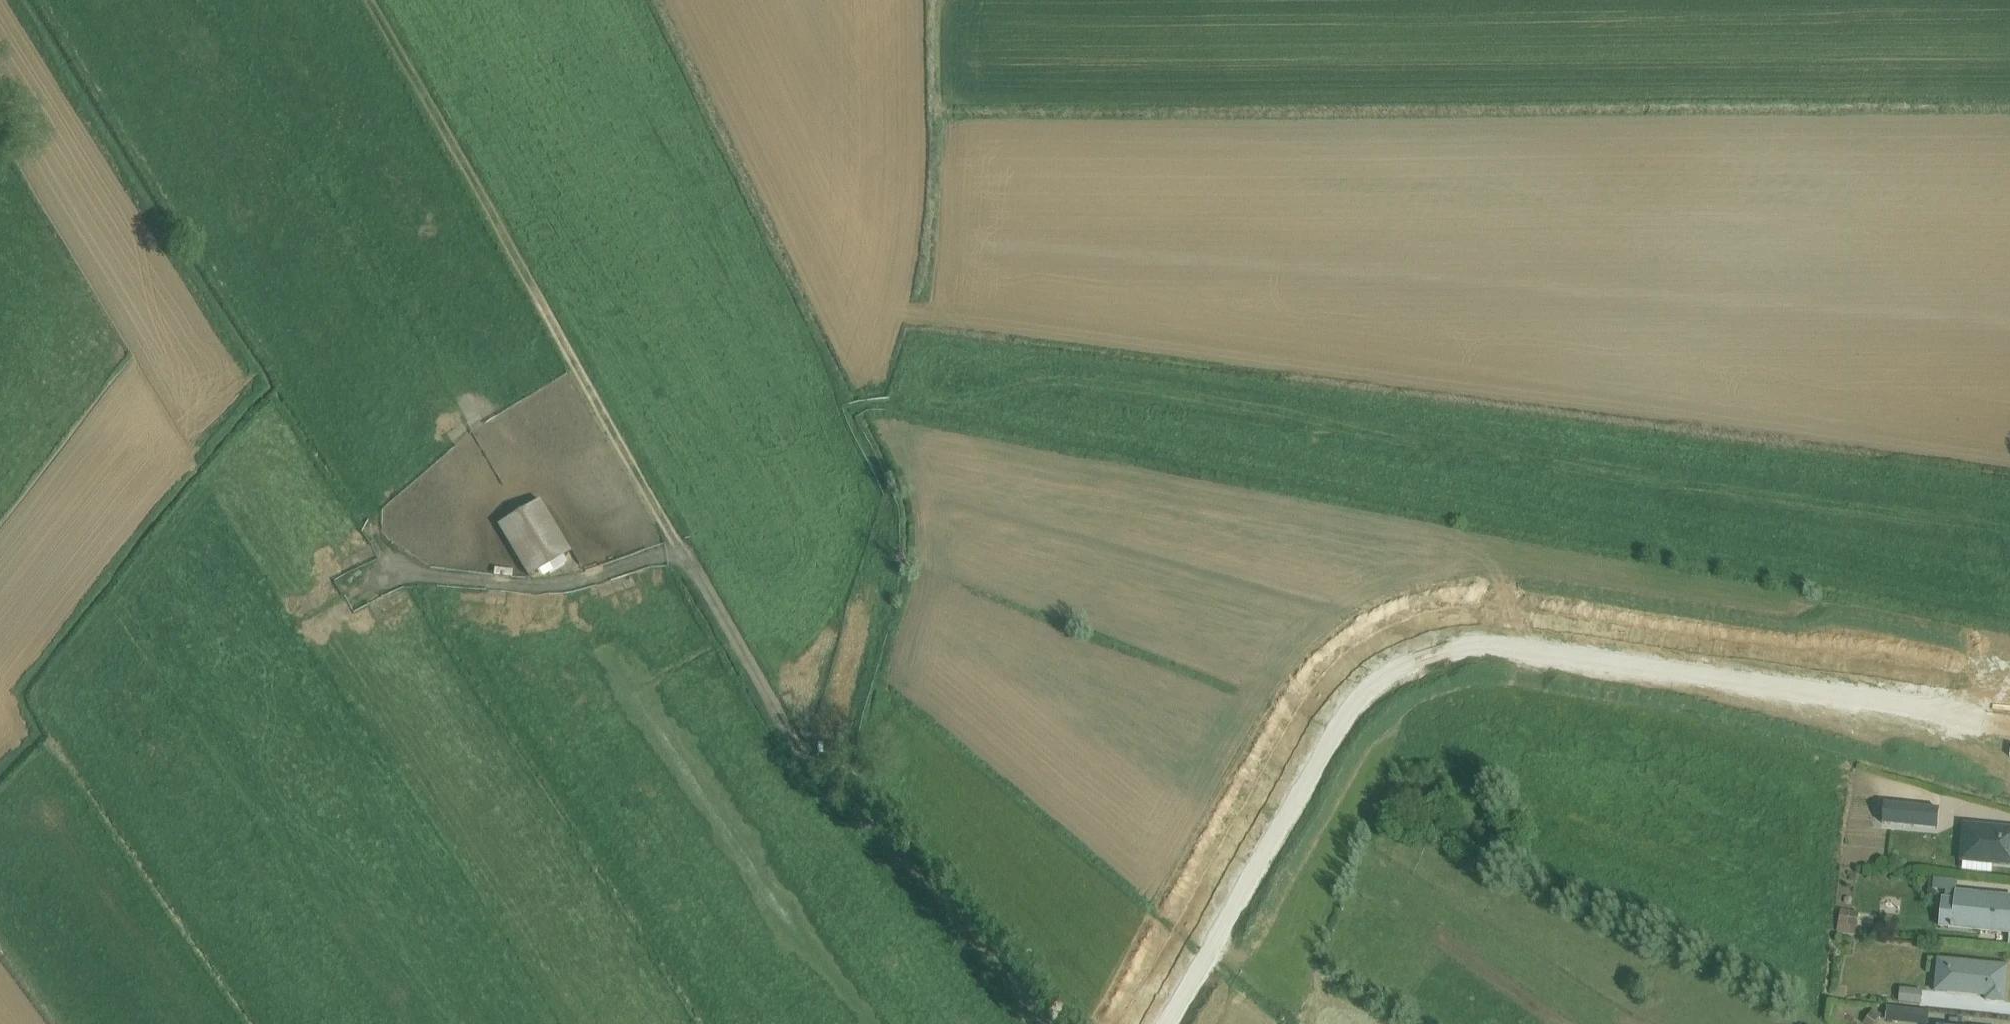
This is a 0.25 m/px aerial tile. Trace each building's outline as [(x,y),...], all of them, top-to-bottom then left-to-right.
[(540,500),(497,525),(528,576),(536,571),(540,578),(567,563),(563,556),(571,551),(540,500)] [(1886,803),(1883,823),(1938,829),(1940,809),(1886,803)] [(1960,861),(1963,862),(1994,865),(2009,866),(2009,830),(1963,825),(1960,861)] [(1963,862),(1963,872),(1992,874),(1994,865),(1963,862)] [(1933,889),(1945,890),(1945,897),(1943,897),(1939,929),(2009,936),(2008,946),(2009,946),(2009,898),(1956,893),(1958,880),(1934,878),(1933,889)] [(1841,910),(1837,932),(1856,935),(1859,913),(1841,910)] [(1938,960),(1934,993),(1985,998),(1985,1001),(2005,1003),(2009,967),(1938,960)] [(1901,988),(1899,1004),(1922,1007),(1924,990),(1901,988)] [(1866,1019),(1874,1023),(1882,1013),(1874,1008),(1866,1019)] [(1887,1022),(1905,1023),(1928,1023),(1930,1012),(1888,1008),(1887,1022)]
